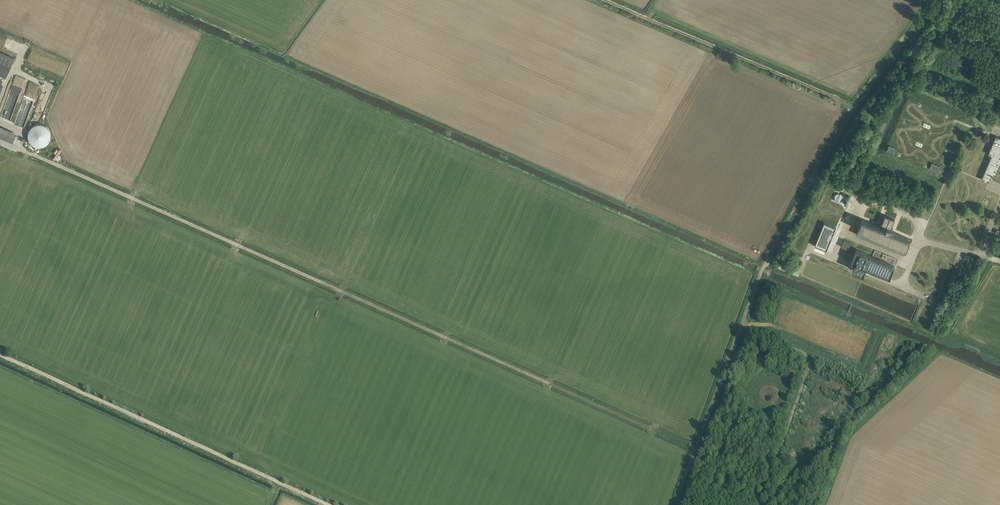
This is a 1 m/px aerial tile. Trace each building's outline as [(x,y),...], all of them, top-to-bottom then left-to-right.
[(0,52),(0,75),(5,77),(14,58),(0,52)] [(28,133),(28,135),(28,137),(29,139),(30,141),(31,142),(31,143),(32,143),(34,145),(35,145),(37,146),(39,146),(40,146),(42,146),(44,145),(46,144),(47,143),(48,141),(49,140),(50,138),(50,137),(51,135),(50,133),(50,131),(49,129),(48,128),(47,127),(46,126),(44,125),(43,124),(41,124),(39,124),(37,124),(35,124),(34,125),(33,126),(31,127),(31,128),(30,129),(29,131),(28,133)] [(12,143),(17,133),(0,126),(0,138),(12,143)] [(996,136),(988,154),(991,155),(981,179),(989,182),(991,176),(995,177),(999,165),(999,138),(996,136)] [(887,151),(895,154),(898,148),(889,145),(887,151)] [(56,161),(61,150),(59,149),(53,159),(56,161)] [(932,163),(930,168),(938,172),(940,166),(932,163)] [(848,193),(844,203),(848,205),(853,195),(848,193)] [(886,229),(862,219),(856,234),(904,254),(910,239),(892,231),(893,229),(891,228),(895,219),(885,215),(882,224),(887,226),(886,229)] [(824,223),(815,246),(827,251),(836,228),(824,223)] [(844,239),(841,246),(844,247),(847,248),(848,249),(851,242),(844,239)] [(859,251),(855,250),(851,261),(854,263),(852,269),(863,274),(865,267),(889,277),(895,263),(894,263),(896,258),(874,249),(871,256),(866,254),(859,251)]
